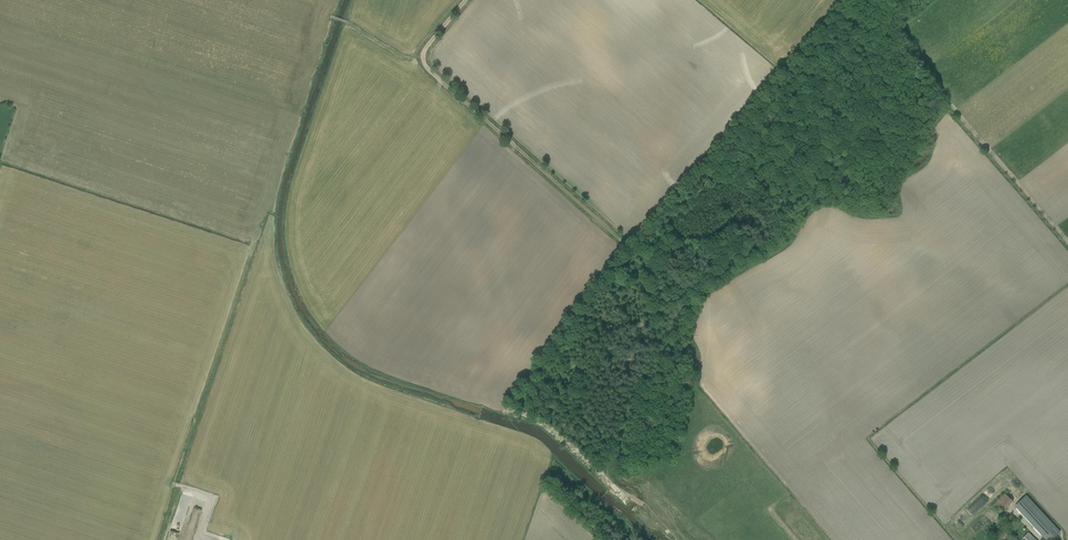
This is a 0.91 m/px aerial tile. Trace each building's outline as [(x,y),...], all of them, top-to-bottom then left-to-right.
[(168,539),(178,539),(191,496),(181,493),(168,539)] [(994,503),(1002,511),(1012,501),(1003,493),(994,503)] [(1026,496),(1016,505),(1048,539),(1052,539),(1060,532),(1026,496)] [(1005,522),(1011,527),(1014,522),(1009,518),(1005,522)] [(999,536),(1005,539),(1007,535),(1002,532),(999,536)]
